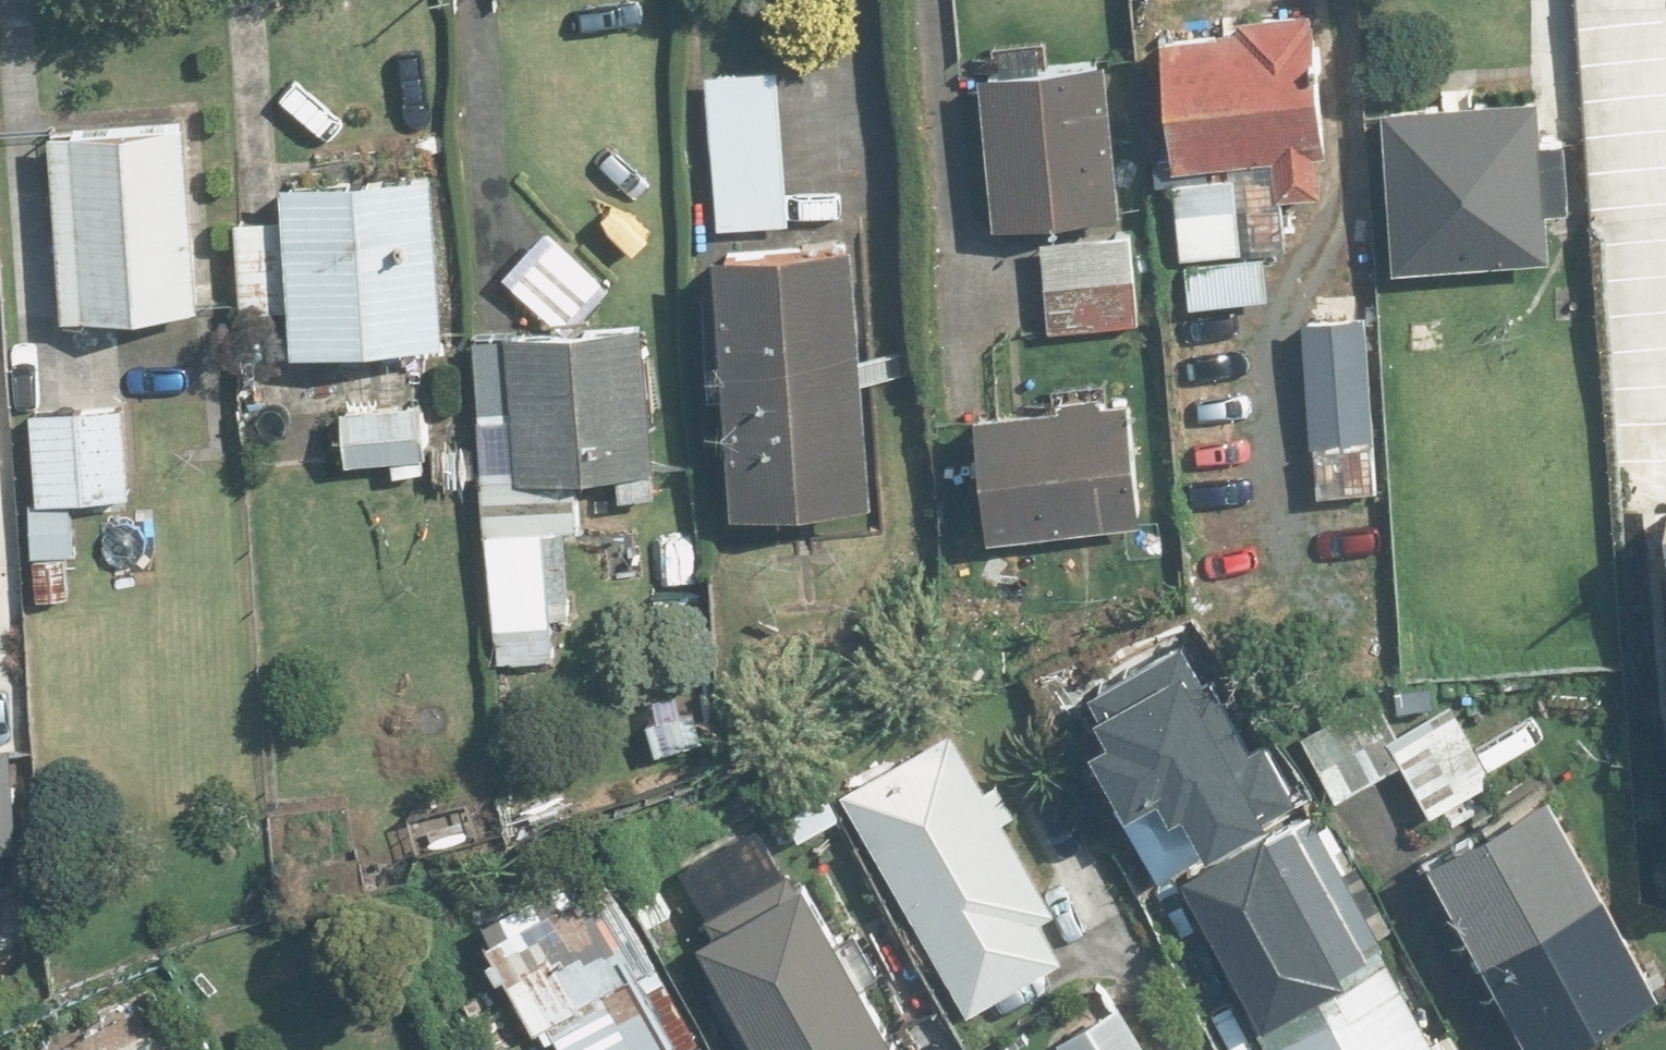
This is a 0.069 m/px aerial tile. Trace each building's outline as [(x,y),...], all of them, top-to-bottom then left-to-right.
[(1274,193),(1321,192),(1317,24),(1308,24),(1308,12),(1249,13),(1249,26),(1165,28),(1168,159),(1176,159),(1178,249),(1185,249),(1187,303),(1270,301),(1268,248),(1255,249),(1253,157),(1273,157),(1274,193)] [(1007,44),(1009,63),(980,65),(993,226),(1125,215),(1111,54),(1036,60),(1034,42),(1007,44)] [(786,215),(776,70),(705,75),(715,220),(786,215)] [(1441,72),(1442,101),(1385,104),(1392,264),(1547,257),(1540,97),(1477,100),(1475,70),(1441,72)] [(186,118),(47,128),(60,319),(199,309),(186,118)] [(282,180),(284,216),(236,218),(241,308),(288,306),(291,352),(443,344),(434,172),(282,180)] [(890,353),(868,354),(863,230),(719,237),(724,343),(712,344),(714,394),(726,394),(732,506),(875,500),(869,379),(891,378),(890,353)] [(1136,235),(1041,237),(1043,328),(1138,326),(1136,235)] [(1369,429),(1366,315),(1304,317),(1308,431),(1369,429)] [(617,495),(652,494),(647,323),(511,326),(511,332),(476,333),(478,423),(514,423),(515,470),(515,478),(576,476),(616,475),(617,495)] [(977,409),(986,533),(1139,522),(1130,398),(977,409)] [(340,406),(343,461),(433,457),(430,401),(340,406)] [(138,405),(33,409),(36,499),(71,498),(141,495),(138,405)] [(566,527),(578,527),(576,476),(515,478),(515,470),(485,471),(490,663),(556,661),(555,621),(580,620),(579,594),(568,594),(566,527)] [(73,549),(71,498),(36,499),(28,499),(30,551),(73,549)] [(1196,663),(1135,695),(1149,723),(1210,692),(1196,663)] [(1429,815),(1443,809),(1451,826),(1493,805),(1485,788),(1498,782),(1457,699),(1399,728),(1380,691),(1302,729),(1337,800),(1405,766),(1429,815)] [(1210,850),(1311,796),(1269,716),(1168,770),(1210,850)] [(964,1012),(1069,958),(1049,920),(1056,916),(1011,830),(1022,824),(1001,783),(989,790),(956,728),(845,785),(964,1012)] [(16,849),(11,745),(0,745),(0,850),(16,849)] [(1431,851),(1535,1049),(1539,1049),(1664,985),(1559,784),(1431,851)] [(1265,1018),(1392,951),(1311,796),(1210,850),(1184,863),(1265,1018)] [(703,1045),(610,872),(585,885),(576,867),(477,920),(537,1033),(552,1025),(565,1049),(694,1049),(703,1045)] [(725,975),(706,986),(741,1049),(908,1049),(810,870),(700,930),(725,975)] [(1265,1018),(1282,1049),(1444,1049),(1392,951),(1265,1018)] [(1121,999),(1058,1038),(1066,1049),(1154,1049),(1121,999)]
